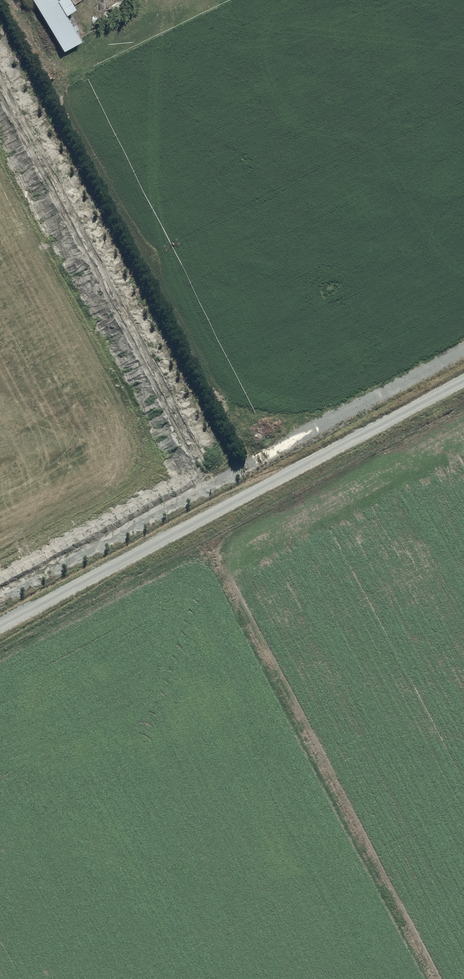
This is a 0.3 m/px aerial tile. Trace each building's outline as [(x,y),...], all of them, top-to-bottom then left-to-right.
[(63,49),(82,38),(66,12),(75,6),(72,0),(34,0),(63,49)]
